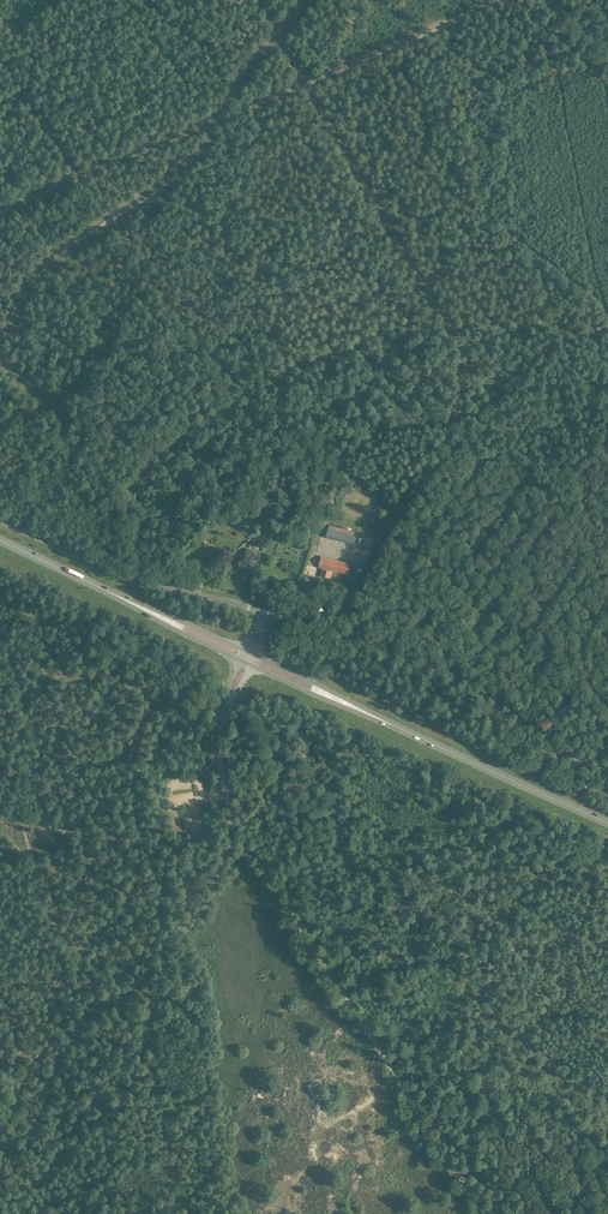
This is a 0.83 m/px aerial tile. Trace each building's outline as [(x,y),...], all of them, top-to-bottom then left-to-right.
[(274,525),(265,533),(272,540),(278,534),(275,531),(277,529),(274,525)] [(326,538),(355,545),(359,533),(329,525),(329,528),(328,528),(326,538)] [(258,562),(261,552),(248,549),(245,559),(258,562)] [(330,572),(330,570),(348,575),(351,565),(322,557),(319,567),(323,568),(321,576),(330,579),(332,573),(330,572)]
